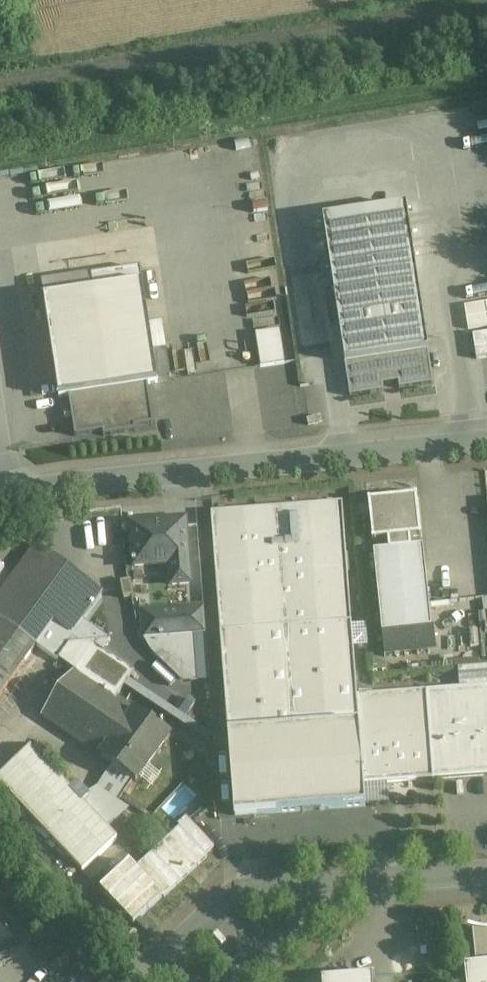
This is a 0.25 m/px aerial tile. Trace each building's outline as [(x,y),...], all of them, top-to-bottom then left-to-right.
[(323,220),(350,398),(384,394),(382,381),(398,379),(399,391),(433,386),(406,208),(323,220)] [(143,288),(42,301),(57,401),(69,400),(75,437),(156,429),(150,387),(160,384),(143,288)] [(279,332),(255,335),(260,369),(284,365),(279,332)] [(473,337),(476,361),(486,359),(486,335),(473,337)] [(416,499),(368,504),(373,543),(377,543),(410,540),(420,539),(416,499)] [(433,781),(427,693),(357,698),(342,505),(211,514),(234,818),(365,808),(364,786),(433,781)] [(168,524),(132,526),(135,563),(133,563),(133,566),(135,566),(135,568),(171,565),(172,586),(189,585),(186,552),(170,553),(168,527),(168,524)] [(184,525),(168,527),(170,553),(186,552),(184,525)] [(410,540),(377,543),(378,554),(374,555),(382,636),(431,631),(423,550),(411,551),(410,540)] [(37,646),(57,618),(85,580),(35,545),(0,593),(0,619),(37,646)] [(85,580),(57,618),(74,630),(101,592),(85,580)] [(204,608),(141,613),(143,639),(206,634),(204,608)] [(37,646),(0,619),(0,697),(37,646)] [(433,653),(431,631),(382,636),(385,658),(433,653)] [(206,634),(143,639),(153,656),(170,655),(182,659),(183,683),(200,682),(199,661),(208,661),(206,634)] [(133,674),(92,646),(42,718),(136,783),(171,736),(117,699),(133,674)] [(433,781),(486,777),(486,689),(427,693),(433,781)] [(30,748),(0,777),(0,785),(83,872),(117,840),(30,748)] [(186,819),(104,896),(106,897),(105,897),(135,929),(217,851),(186,819)] [(472,929),(476,966),(486,965),(486,930),(472,929)] [(464,968),(466,981),(486,981),(486,965),(476,966),(464,968)]
